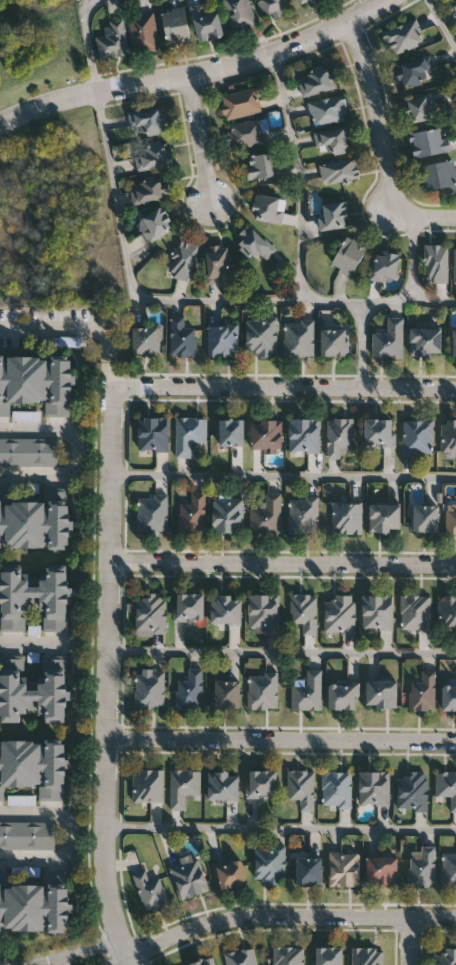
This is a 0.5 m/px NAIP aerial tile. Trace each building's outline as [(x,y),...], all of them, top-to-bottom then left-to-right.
[(233,34),(220,0),(248,0),(257,24),(233,34)] [(263,16),(256,0),(282,0),(288,13),(274,20),(271,12),(263,16)] [(302,8),(321,0),(298,0),(302,8)] [(189,7),(214,1),(222,36),(198,42),(189,7)] [(191,41),(168,46),(161,12),(183,7),(191,41)] [(161,49),(137,55),(128,18),(152,12),(161,49)] [(95,36),(111,33),(109,22),(123,19),(130,55),(100,60),(95,36)] [(425,43),(393,56),(383,32),(416,19),(425,43)] [(436,77),(406,89),(397,66),(427,55),(436,77)] [(337,77),(338,91),(301,94),(299,72),(327,70),(328,77),(337,77)] [(222,95),(256,89),(260,114),(226,120),(222,95)] [(411,124),(404,101),(431,92),(438,116),(411,124)] [(349,120),(314,125),(310,102),(345,96),(349,120)] [(170,127),(149,138),(143,126),(138,129),(133,118),(159,105),(170,127)] [(265,144),(231,150),(227,127),(261,121),(265,144)] [(317,148),(314,133),(351,126),(354,142),(347,143),(349,152),(330,156),(328,146),(317,148)] [(447,138),(451,151),(416,159),(410,134),(439,127),(442,139),(447,138)] [(165,144),(167,167),(139,170),(137,147),(165,144)] [(249,180),(246,156),(271,153),(274,177),(249,180)] [(361,176),(325,186),(319,166),(355,156),(361,176)] [(453,160),(455,176),(455,186),(422,192),(417,166),(453,160)] [(170,196),(135,206),(131,190),(139,188),(137,181),(160,175),(163,187),(167,186),(170,196)] [(282,223),(252,219),(256,194),(285,198),(282,223)] [(321,203),(346,203),(346,229),(321,229),(321,203)] [(174,232),(147,242),(138,218),(164,208),(174,232)] [(267,259),(260,253),(254,259),(235,241),(250,226),(275,250),(267,259)] [(330,265),(347,235),(367,246),(351,276),(330,265)] [(190,280),(171,277),(177,241),(196,244),(190,280)] [(208,283),(208,245),(227,245),(227,283),(208,283)] [(448,245),(448,282),(425,282),(425,245),(448,245)] [(395,282),(370,278),(375,250),(399,254),(395,282)] [(170,355),(170,315),(185,315),(185,326),(197,326),(197,355),(170,355)] [(372,356),(372,330),(387,330),(387,316),(402,316),(402,356),(372,356)] [(246,350),(246,317),(276,317),(276,353),(256,353),(256,350),(246,350)] [(285,355),(285,318),(313,318),(313,355),(285,355)] [(208,355),(208,324),(238,324),(238,355),(208,355)] [(132,326),(162,326),(162,353),(132,353),(132,326)] [(409,326),(439,326),(439,354),(409,354),(409,326)] [(347,355),(320,355),(320,328),(347,328),(347,355)] [(12,414),(0,414),(0,356),(71,356),(71,413),(48,413),(49,401),(12,401),(12,414)] [(168,450),(138,450),(138,416),(168,416),(168,450)] [(176,456),(176,416),(206,416),(206,440),(191,440),(191,456),(176,456)] [(319,416),(319,451),(288,451),(288,416),(319,416)] [(243,418),(243,444),(219,444),(219,418),(243,418)] [(327,418),(352,418),(352,456),(327,456),(327,418)] [(363,444),(363,418),(394,418),(394,444),(363,444)] [(433,418),(433,454),(403,454),(403,418),(433,418)] [(442,418),(455,418),(455,450),(442,450),(442,418)] [(250,419),(281,419),(281,446),(250,446),(250,419)] [(62,465),(0,465),(0,436),(62,436),(62,465)] [(15,483),(14,496),(41,497),(42,484),(15,483)] [(205,531),(179,531),(179,502),(191,502),(191,491),(205,491),(205,531)] [(280,491),(280,532),(250,532),(250,501),(264,501),(264,491),(280,491)] [(138,531),(138,494),(168,494),(168,531),(138,531)] [(242,532),(212,531),(212,495),(243,495),(242,532)] [(288,532),(288,496),(318,496),(318,532),(288,532)] [(69,547),(0,547),(0,500),(3,500),(3,499),(69,500),(69,547)] [(332,532),(332,501),(362,501),(362,532),(332,532)] [(368,502),(399,502),(399,531),(368,531),(368,502)] [(445,502),(455,502),(455,534),(445,534),(445,502)] [(437,503),(437,531),(412,531),(412,503),(437,503)] [(1,631),(0,566),(27,565),(27,585),(38,585),(38,579),(47,578),(47,568),(68,568),(69,630),(45,630),(45,603),(28,603),(28,630),(1,631)] [(174,620),(174,592),(203,592),(203,620),(174,620)] [(135,633),(135,593),(165,593),(165,633),(135,633)] [(303,633),(303,622),(290,622),(290,593),(316,593),(316,633),(303,633)] [(247,594),(277,594),(277,628),(247,628),(247,594)] [(362,629),(362,594),(392,594),(392,629),(362,629)] [(430,594),(430,631),(400,631),(400,594),(430,594)] [(240,623),(211,623),(211,595),(240,595),(240,623)] [(354,595),(354,632),(324,632),(324,595),(354,595)] [(438,595),(455,595),(455,627),(438,627),(438,595)] [(22,720),(0,721),(0,654),(26,654),(27,685),(45,685),(45,654),(67,654),(67,720),(43,720),(43,712),(22,712),(22,720)] [(201,707),(176,707),(176,678),(188,678),(188,668),(201,668),(201,707)] [(291,708),(291,683),(306,683),(306,668),(321,668),(321,708),(291,708)] [(164,707),(135,706),(135,670),(165,670),(164,707)] [(409,710),(409,680),(421,680),(421,670),(434,670),(434,710),(409,710)] [(277,707),(248,707),(248,672),(277,672),(277,707)] [(396,678),(396,706),(365,706),(365,678),(396,678)] [(214,706),(214,679),(239,679),(239,706),(214,706)] [(327,708),(327,682),(357,682),(357,708),(327,708)] [(440,682),(455,682),(455,710),(440,710),(440,682)] [(5,797),(0,797),(0,739),(66,739),(66,798),(40,798),(40,785),(5,785),(5,797)] [(162,800),(134,800),(134,769),(162,769),(162,800)] [(200,769),(200,793),(185,793),(185,808),(170,808),(170,769),(200,769)] [(247,796),(247,769),(275,769),(275,796),(247,796)] [(313,769),(313,808),(299,808),(299,798),(288,798),(288,769),(313,769)] [(351,806),(321,806),(321,770),(351,770),(351,806)] [(237,799),(208,799),(208,771),(237,771),(237,799)] [(388,804),(358,804),(358,771),(388,771),(388,804)] [(396,809),(396,771),(426,771),(426,809),(396,809)] [(436,771),(455,771),(455,810),(450,810),(450,796),(436,796),(436,771)] [(57,847),(0,847),(0,818),(57,818),(57,847)] [(285,883),(264,883),(264,877),(255,877),(255,844),(285,844),(285,883)] [(434,885),(409,885),(409,846),(434,846),(434,885)] [(441,849),(455,849),(455,885),(441,885),(441,849)] [(329,885),(329,851),(359,851),(359,885),(329,885)] [(179,898),(168,863),(197,854),(208,889),(179,898)] [(365,855),(396,855),(396,883),(365,883),(365,855)] [(321,883),(296,883),(296,856),(321,856),(321,883)] [(246,883),(219,889),(214,862),(240,857),(246,883)] [(15,868),(15,878),(42,878),(42,868),(15,868)] [(145,911),(132,874),(146,869),(149,879),(160,875),(170,903),(145,911)] [(69,928),(0,930),(0,884),(50,883),(49,870),(69,870),(69,928)] [(254,946),(257,964),(227,964),(225,951),(254,946)] [(303,946),(303,964),(274,964),(274,946),(303,946)] [(341,946),(341,964),(314,964),(314,946),(341,946)] [(382,946),(382,964),(351,964),(351,946),(382,946)] [(435,948),(455,948),(455,964),(435,964),(435,948)] [(212,956),(214,964),(186,964),(185,962),(212,956)]
